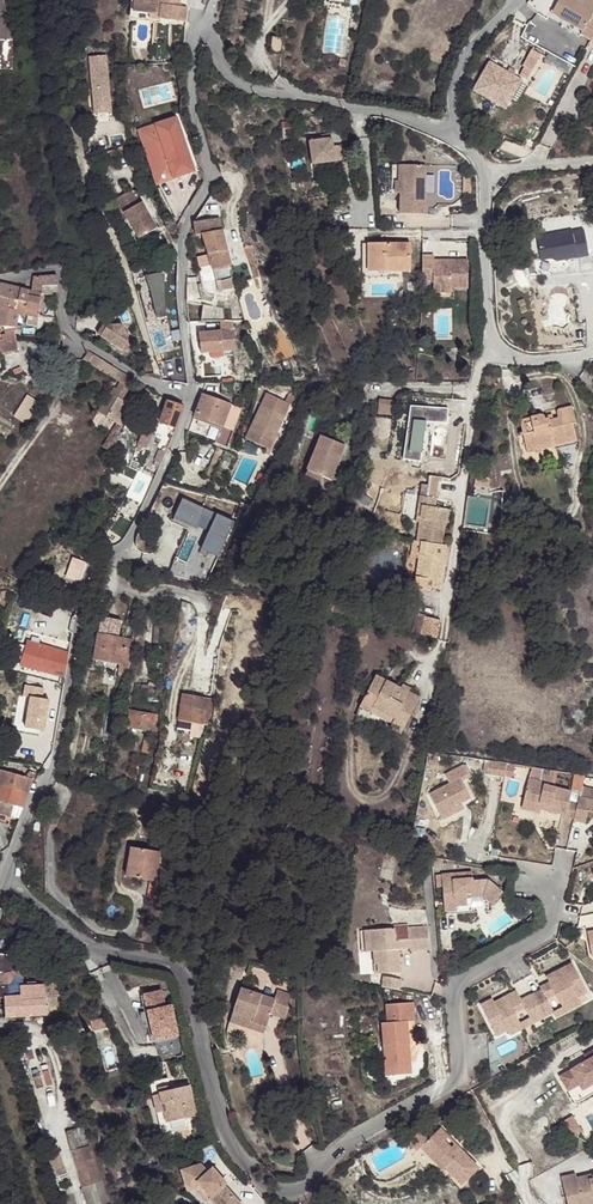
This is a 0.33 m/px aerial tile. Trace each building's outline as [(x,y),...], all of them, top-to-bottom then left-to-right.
[(14,35),(13,0),(0,0),(0,35),(14,35)] [(129,7),(151,11),(151,15),(177,19),(179,4),(171,3),(171,0),(130,0),(129,7)] [(578,29),(587,23),(591,6),(582,2),(579,0),(559,0),(552,14),(578,29)] [(578,29),(583,31),(581,34),(591,40),(592,36),(592,17),(592,16),(592,15),(592,7),(591,6),(587,23),(578,29)] [(14,70),(14,35),(0,35),(0,69),(14,70)] [(285,51),(285,37),(274,36),(274,50),(285,51)] [(107,50),(91,51),(95,104),(111,103),(107,50)] [(520,75),(526,79),(535,62),(527,57),(517,74),(520,75)] [(521,88),(526,79),(520,75),(518,78),(490,62),(474,91),(492,101),(498,91),(512,98),(519,86),(521,88)] [(512,98),(498,91),(492,101),(506,109),(512,98)] [(138,137),(150,174),(167,168),(170,177),(192,170),(174,116),(152,123),(155,132),(138,137)] [(135,129),(138,137),(155,132),(152,123),(135,129)] [(328,136),(319,138),(307,140),(311,162),(340,157),(338,142),(329,144),(328,136)] [(496,145),(489,136),(481,143),(488,151),(496,145)] [(394,189),(398,189),(402,189),(403,160),(397,160),(397,177),(394,177),(394,189)] [(402,189),(398,189),(398,209),(423,210),(424,160),(403,160),(402,189)] [(167,168),(150,174),(153,183),(170,177),(167,168)] [(136,239),(155,230),(141,203),(138,205),(131,191),(116,200),(136,239)] [(194,224),(196,235),(201,235),(221,231),(219,219),(194,224)] [(201,235),(208,255),(227,252),(221,231),(201,235)] [(571,233),(571,231),(535,237),(540,260),(554,257),(555,261),(587,255),(583,231),(571,233)] [(367,270),(390,270),(406,270),(410,270),(409,242),(367,241),(367,251),(367,270)] [(367,251),(361,250),(361,275),(391,275),(391,274),(390,270),(367,270),(367,251)] [(227,252),(208,255),(212,270),(229,266),(227,252)] [(434,253),(423,253),(423,278),(434,278),(433,286),(451,286),(468,286),(469,259),(434,258),(434,253)] [(232,275),(229,266),(212,270),(215,278),(232,275)] [(232,275),(215,278),(217,289),(234,286),(232,275)] [(31,293),(20,290),(17,301),(10,300),(7,310),(19,312),(29,314),(39,317),(39,316),(42,294),(43,287),(57,287),(56,277),(33,279),(31,293)] [(4,327),(16,328),(16,325),(19,312),(7,310),(10,300),(17,301),(20,290),(0,284),(0,326),(4,327)] [(57,295),(57,287),(43,287),(42,294),(57,295)] [(238,298),(236,288),(228,291),(231,300),(238,298)] [(238,298),(231,300),(229,301),(233,312),(241,309),(238,298)] [(218,320),(221,309),(202,304),(199,320),(218,320)] [(39,317),(29,314),(27,324),(37,326),(57,328),(57,318),(39,316),(39,317)] [(231,320),(218,320),(220,330),(232,329),(231,320)] [(123,324),(103,325),(96,335),(125,352),(130,344),(123,324)] [(0,338),(0,354),(19,350),(15,336),(14,335),(16,328),(4,327),(5,334),(2,334),(2,338),(0,338)] [(211,352),(234,349),(232,329),(220,330),(198,333),(200,353),(211,352)] [(114,368),(93,355),(88,358),(84,363),(121,383),(125,384),(130,376),(114,368)] [(125,384),(121,383),(115,394),(125,400),(133,388),(125,384)] [(291,389),(286,399),(287,399),(287,400),(291,402),(294,403),(298,393),(291,389)] [(313,399),(322,399),(322,389),(316,389),(316,391),(313,391),(313,399)] [(287,399),(286,399),(268,391),(250,429),(273,440),(286,412),(282,410),(287,400),(287,399)] [(103,413),(115,394),(111,392),(100,411),(103,413)] [(125,400),(115,394),(103,413),(125,427),(137,407),(125,400)] [(194,416),(232,430),(240,408),(203,394),(194,416)] [(40,403),(28,395),(13,416),(25,424),(40,403)] [(570,395),(544,401),(547,413),(527,418),(528,423),(521,425),(522,431),(518,432),(519,435),(523,434),(529,433),(532,445),(555,440),(556,444),(557,448),(579,443),(573,421),(576,421),(570,395)] [(291,402),(287,400),(282,410),(286,412),(291,402)] [(176,427),(184,406),(169,401),(162,422),(176,427)] [(438,404),(426,411),(431,419),(443,413),(440,408),(438,404)] [(431,419),(426,411),(421,413),(426,422),(431,419)] [(527,449),(533,449),(532,445),(529,433),(523,434),(527,449)] [(142,436),(139,446),(146,448),(148,438),(142,436)] [(321,437),(307,471),(331,480),(345,446),(321,437)] [(533,449),(556,444),(555,440),(532,445),(533,449)] [(141,490),(148,494),(168,445),(162,442),(141,490)] [(211,457),(219,460),(223,450),(215,447),(211,457)] [(212,479),(219,460),(211,457),(204,476),(212,479)] [(415,519),(419,520),(423,503),(435,504),(436,496),(420,494),(415,519)] [(235,521),(184,499),(176,515),(199,526),(203,515),(215,520),(203,547),(220,555),(235,521)] [(422,539),(442,542),(445,524),(448,507),(435,504),(423,503),(419,520),(416,539),(422,539)] [(50,536),(52,536),(63,542),(64,543),(68,535),(55,527),(50,536)] [(63,542),(52,536),(48,542),(59,548),(63,542)] [(422,539),(416,539),(414,555),(418,556),(422,539)] [(446,546),(446,543),(442,542),(422,539),(418,556),(415,575),(433,577),(440,578),(443,561),(446,546)] [(433,577),(415,575),(414,583),(432,586),(433,577)] [(327,606),(325,613),(333,615),(334,607),(327,606)] [(334,607),(333,615),(344,617),(345,610),(334,607)] [(50,612),(34,608),(28,625),(45,629),(50,612)] [(160,641),(162,612),(152,611),(151,640),(160,641)] [(420,634),(436,637),(440,619),(425,616),(420,634)] [(121,662),(126,638),(100,633),(99,633),(98,636),(94,657),(119,662),(121,662)] [(126,671),(131,638),(126,638),(121,662),(119,662),(119,667),(118,669),(126,671)] [(64,669),(67,659),(48,654),(49,647),(30,643),(25,663),(24,666),(29,667),(43,671),(45,665),(64,669)] [(221,666),(224,651),(214,648),(211,664),(221,666)] [(93,662),(119,667),(119,662),(94,657),(93,662)] [(27,674),(29,667),(24,666),(25,663),(20,663),(19,672),(27,674)] [(203,682),(202,691),(213,693),(215,693),(218,674),(206,672),(203,682)] [(418,698),(375,675),(358,707),(402,729),(418,698)] [(183,693),(178,719),(207,725),(212,698),(183,693)] [(130,711),(127,724),(152,729),(155,715),(130,711)] [(152,738),(145,737),(142,752),(150,753),(152,738)] [(510,764),(495,761),(493,772),(508,775),(508,773),(510,764)] [(431,792),(442,814),(461,805),(460,803),(474,797),(465,779),(473,775),(467,764),(448,773),(452,782),(431,792)] [(510,764),(508,773),(514,775),(516,765),(510,764)] [(0,769),(0,771),(0,799),(14,804),(23,806),(28,792),(33,778),(25,776),(0,769)] [(569,817),(577,819),(581,804),(573,802),(575,792),(554,787),(556,778),(543,775),(542,782),(533,780),(528,801),(542,805),(541,808),(544,809),(569,815),(569,817)] [(584,797),(577,821),(590,824),(592,812),(592,800),(584,797)] [(0,799),(0,810),(11,814),(14,804),(0,799)] [(542,805),(528,801),(525,809),(543,814),(544,809),(541,808),(542,805)] [(461,805),(442,814),(444,818),(463,809),(461,805)] [(154,881),(159,852),(129,847),(124,876),(154,881)] [(443,873),(446,910),(458,909),(457,906),(468,905),(468,896),(467,893),(474,893),(474,896),(483,895),(494,904),(505,891),(490,878),(475,879),(474,871),(443,873)] [(408,924),(394,926),(394,928),(396,940),(399,940),(410,939),(408,927),(408,924)] [(428,926),(408,927),(410,939),(410,946),(411,950),(429,949),(428,926)] [(394,928),(369,930),(371,951),(374,950),(400,947),(399,940),(396,940),(394,928)] [(371,951),(369,930),(360,931),(362,951),(371,951)] [(410,939),(399,940),(400,947),(410,946),(410,939)] [(400,947),(374,950),(375,963),(379,963),(380,972),(402,970),(400,947)] [(45,983),(22,984),(21,960),(6,954),(0,953),(0,996),(4,997),(6,1016),(49,1014),(45,983)] [(531,993),(543,1015),(554,1010),(578,998),(577,996),(587,990),(572,961),(550,972),(553,978),(548,981),(539,985),(541,988),(531,993)] [(384,976),(382,986),(400,989),(402,979),(384,976)] [(144,993),(146,1005),(165,1001),(163,989),(144,993)] [(504,1000),(517,993),(515,989),(501,996),(504,1000)] [(240,992),(233,1015),(253,1021),(252,1026),(266,1030),(271,1015),(274,1003),(240,992)] [(532,1021),(543,1015),(531,993),(520,998),(517,993),(504,1000),(501,996),(493,1000),(491,997),(480,1003),(496,1033),(506,1028),(519,1020),(515,1011),(525,1006),(529,1015),(532,1021)] [(277,994),(274,1003),(271,1015),(286,1020),(292,999),(277,994)] [(578,998),(554,1010),(556,1015),(580,1002),(578,998)] [(165,1001),(146,1005),(153,1037),(178,1031),(171,1000),(165,1001)] [(413,1003),(386,1005),(387,1022),(381,1022),(383,1046),(386,1046),(386,1059),(393,1059),(394,1075),(410,1074),(408,1051),(404,1051),(403,1044),(408,1043),(407,1022),(414,1021),(413,1003)] [(253,1021),(233,1015),(230,1025),(263,1037),(266,1030),(252,1026),(253,1021)] [(509,1033),(532,1021),(529,1015),(519,1020),(506,1028),(509,1033)] [(91,1023),(94,1032),(111,1028),(105,1019),(91,1023)] [(386,1046),(383,1046),(385,1075),(394,1075),(393,1059),(386,1059),(386,1046)] [(578,1083),(589,1077),(592,1082),(592,1081),(592,1047),(583,1053),(586,1058),(569,1068),(558,1074),(567,1090),(578,1083)] [(589,1077),(578,1083),(581,1088),(592,1082),(589,1077)] [(189,1132),(187,1122),(167,1127),(158,1092),(168,1089),(170,1089),(168,1082),(163,1083),(150,1087),(163,1139),(189,1132)] [(167,1127),(187,1122),(195,1120),(197,1120),(189,1089),(172,1094),(171,1094),(171,1092),(170,1089),(168,1089),(158,1092),(167,1127)] [(563,1120),(571,1136),(579,1132),(570,1116),(563,1120)] [(450,1137),(442,1129),(430,1141),(423,1149),(446,1171),(448,1169),(465,1185),(481,1168),(461,1148),(457,1152),(453,1149),(446,1142),(450,1137)] [(83,1153),(93,1150),(88,1130),(72,1135),(77,1154),(83,1153)] [(411,1144),(419,1152),(423,1149),(430,1141),(422,1133),(411,1144)] [(93,1150),(83,1153),(97,1203),(108,1203),(93,1150)] [(191,1196),(202,1192),(212,1203),(236,1203),(229,1196),(231,1194),(217,1178),(213,1182),(206,1174),(186,1180),(191,1196)] [(567,1203),(592,1203),(592,1179),(592,1181),(578,1184),(577,1181),(576,1177),(562,1180),(564,1191),(567,1201),(567,1203)] [(191,1196),(192,1201),(200,1199),(205,1203),(212,1203),(202,1192),(191,1196)]
